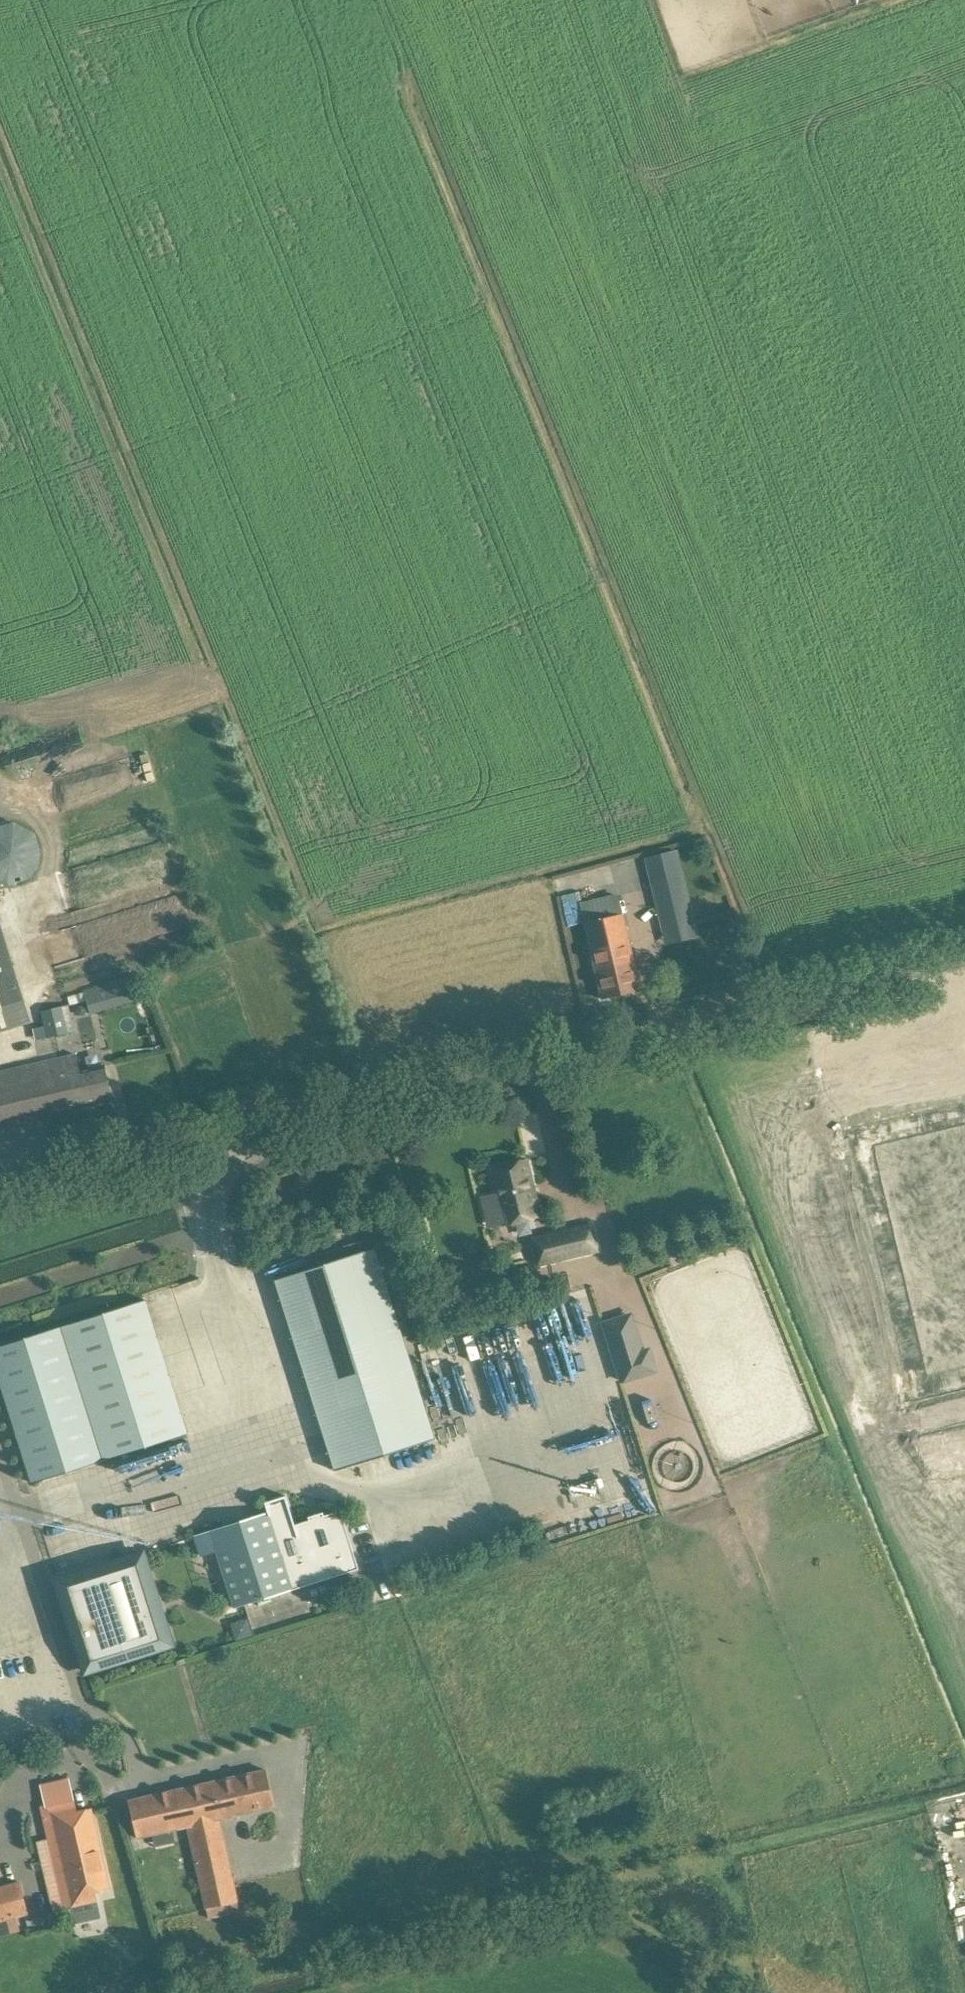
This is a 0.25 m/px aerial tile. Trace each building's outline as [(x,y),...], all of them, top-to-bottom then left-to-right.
[(1,880),(3,881),(5,882),(8,882),(10,882),(13,882),(15,882),(18,881),(20,880),(22,879),(24,878),(26,877),(28,875),(30,874),(32,872),(33,870),(35,868),(36,866),(37,864),(37,861),(38,859),(38,856),(38,854),(38,852),(38,849),(37,847),(37,844),(36,842),(35,840),(33,838),(32,836),(30,834),(28,833),(26,831),(24,830),(20,828),(18,827),(15,826),(13,826),(10,826),(5,826),(3,827),(1,828),(0,828),(0,880),(1,880)] [(646,858),(651,879),(663,929),(694,921),(682,871),(677,850),(646,858)] [(580,893),(565,895),(567,915),(582,913),(580,893)] [(585,923),(598,980),(603,999),(640,990),(622,914),(585,923)] [(141,915),(48,937),(54,961),(147,938),(141,915)] [(30,1023),(0,926),(0,1032),(30,1023)] [(83,989),(90,1012),(147,996),(141,973),(83,989)] [(42,1011),(45,1022),(49,1037),(67,1033),(60,1000),(45,1004),(47,1010),(42,1011)] [(112,1096),(108,1076),(105,1064),(80,1070),(76,1054),(0,1072),(0,1122),(112,1096)] [(856,1136),(915,1391),(964,1380),(964,1110),(856,1136)] [(496,1192),(480,1195),(486,1221),(502,1218),(503,1225),(541,1216),(528,1159),(490,1167),(496,1192)] [(533,1238),(539,1264),(598,1250),(592,1224),(533,1238)] [(275,1279),(281,1298),(335,1469),(435,1438),(375,1248),(275,1279)] [(32,1479),(33,1482),(188,1433),(146,1299),(0,1345),(0,1378),(32,1479)] [(638,1338),(611,1347),(622,1381),(655,1370),(649,1349),(642,1351),(638,1338)] [(201,1555),(216,1550),(235,1607),(359,1568),(341,1510),(324,1515),(323,1512),(309,1516),(311,1520),(295,1525),(286,1496),(271,1500),(271,1501),(272,1501),(275,1510),(195,1536),(201,1555)] [(57,1579),(86,1671),(171,1644),(143,1552),(57,1579)] [(250,1617),(232,1622),(238,1639),(255,1634),(250,1617)] [(137,1838),(155,1834),(188,1826),(208,1919),(239,1912),(221,1831),(218,1820),(275,1807),(266,1769),(128,1800),(137,1838)] [(69,1778),(41,1784),(46,1806),(42,1807),(49,1838),(37,1841),(47,1884),(54,1914),(66,1911),(66,1912),(98,1904),(95,1890),(108,1887),(90,1809),(77,1812),(69,1778)] [(0,1886),(0,1921),(28,1913),(19,1881),(0,1886)] [(147,1961),(136,1971),(146,1982),(157,1972),(147,1961)]
